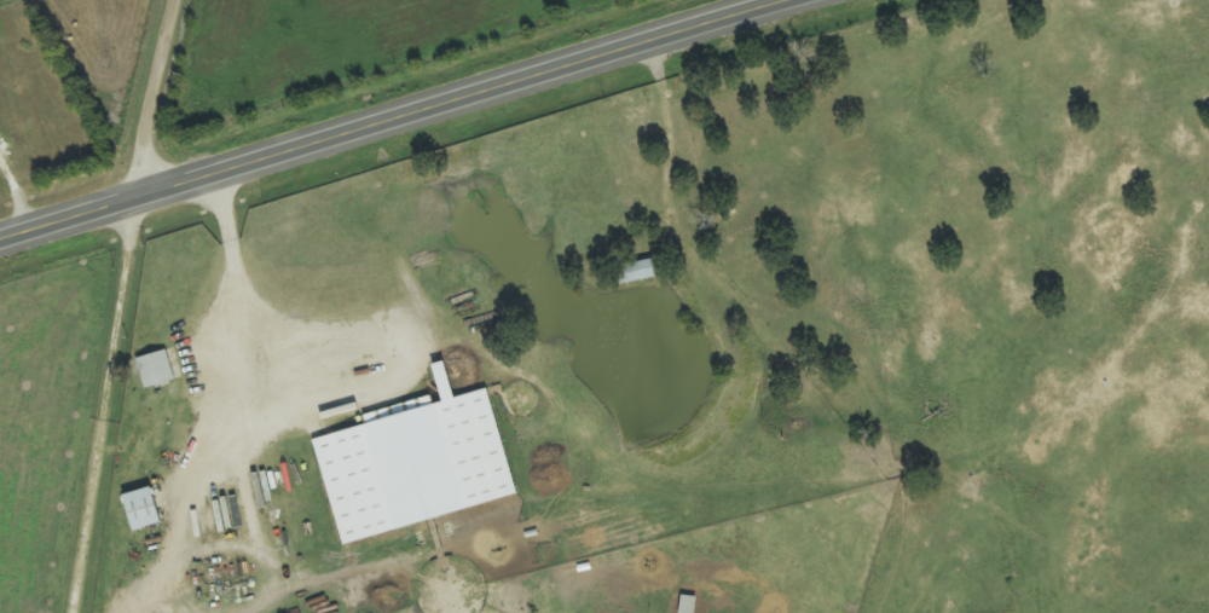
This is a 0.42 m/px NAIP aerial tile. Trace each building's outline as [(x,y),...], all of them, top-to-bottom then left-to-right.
[(669,275),(664,257),(621,268),(625,286),(669,275)] [(139,360),(147,390),(178,382),(170,351),(139,360)] [(344,544),(521,500),(494,390),(459,398),(451,362),(438,365),(448,406),(318,438),(344,544)] [(168,523),(157,488),(128,496),(134,518),(129,519),(133,534),(168,523)]
